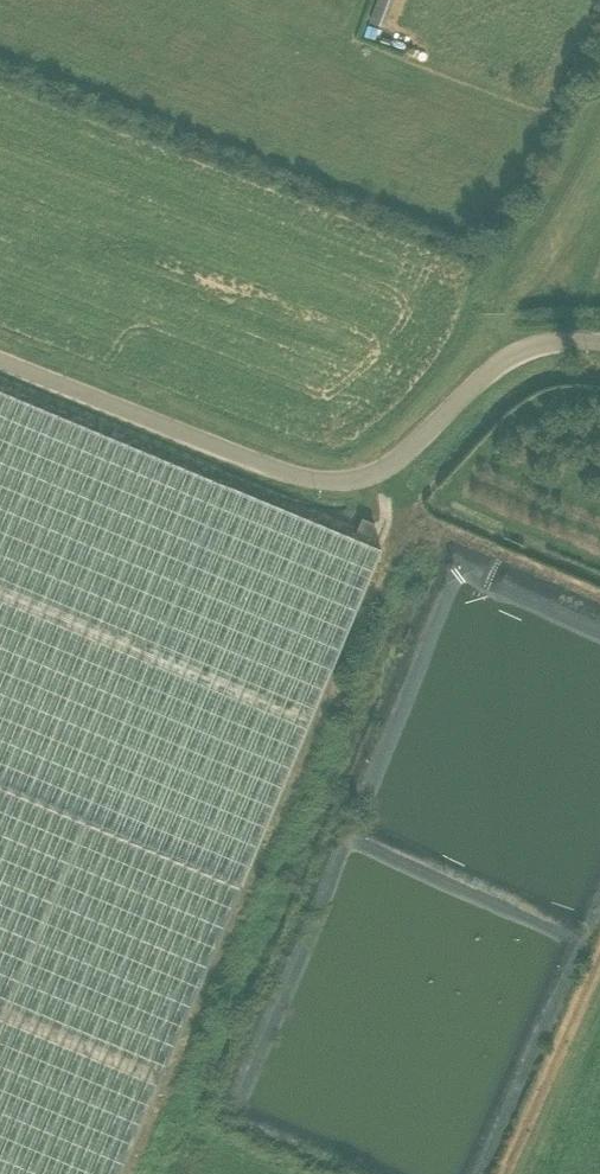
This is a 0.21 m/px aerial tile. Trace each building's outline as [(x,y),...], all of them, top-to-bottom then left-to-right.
[(241,886),(381,551),(341,535),(227,487),(0,392),(0,785),(241,886)] [(362,520),(356,535),(367,540),(374,524),(362,520)] [(150,1103),(241,886),(0,785),(0,1173),(120,1173),(150,1103)]
